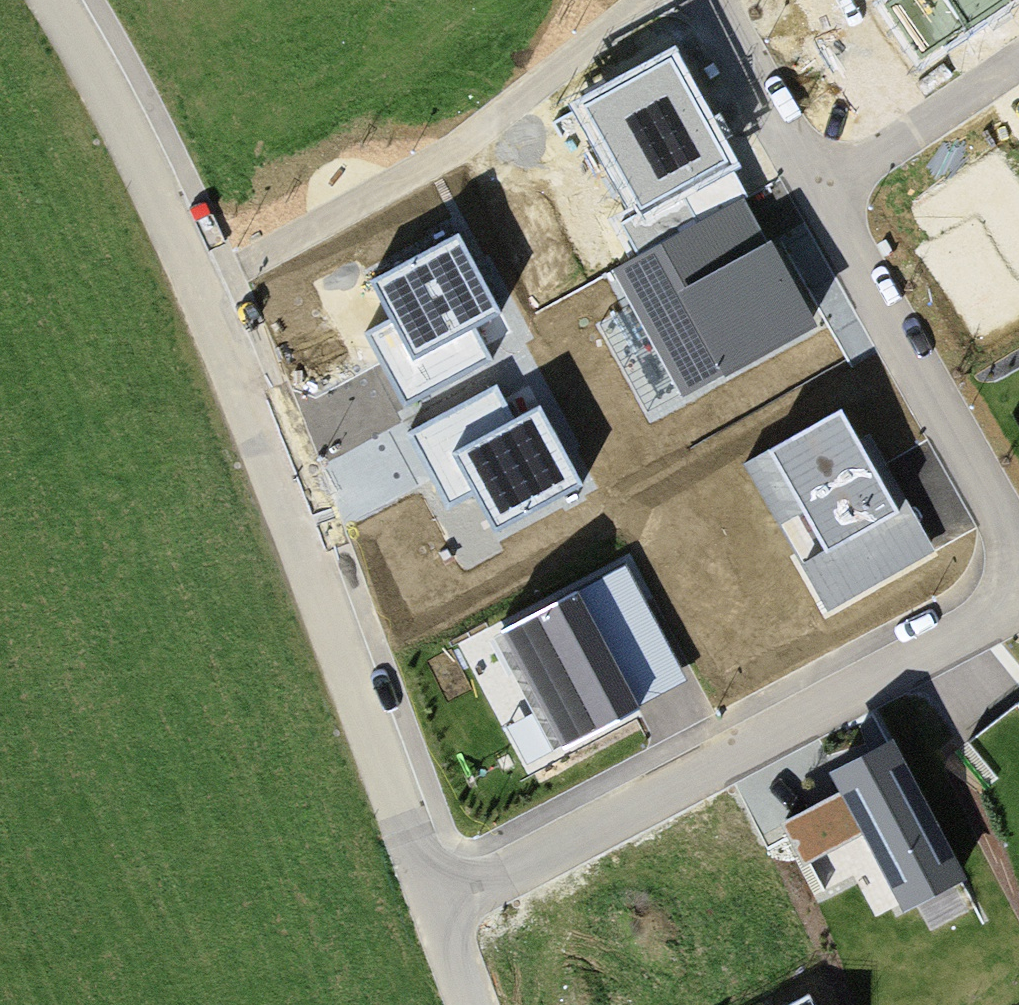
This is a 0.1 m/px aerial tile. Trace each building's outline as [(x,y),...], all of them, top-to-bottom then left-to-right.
[(886,5),(919,58),(1014,0),(894,0),(886,5)] [(726,162),(671,59),(585,104),(641,208),(726,162)] [(812,324),(744,201),(617,271),(686,394),(812,324)] [(497,312),(458,239),(377,282),(398,321),(374,335),(408,398),(486,357),(470,326),(497,312)] [(493,394),(415,435),(450,500),(477,486),(498,525),(575,483),(538,413),(511,428),(493,394)] [(893,511),(839,416),(775,453),(829,547),(893,511)] [(627,570),(576,597),(634,707),(686,679),(627,570)] [(576,597),(497,639),(555,748),(634,707),(576,597)] [(964,879),(893,742),(833,773),(844,795),(786,825),(805,861),(863,830),(904,909),(964,879)]
